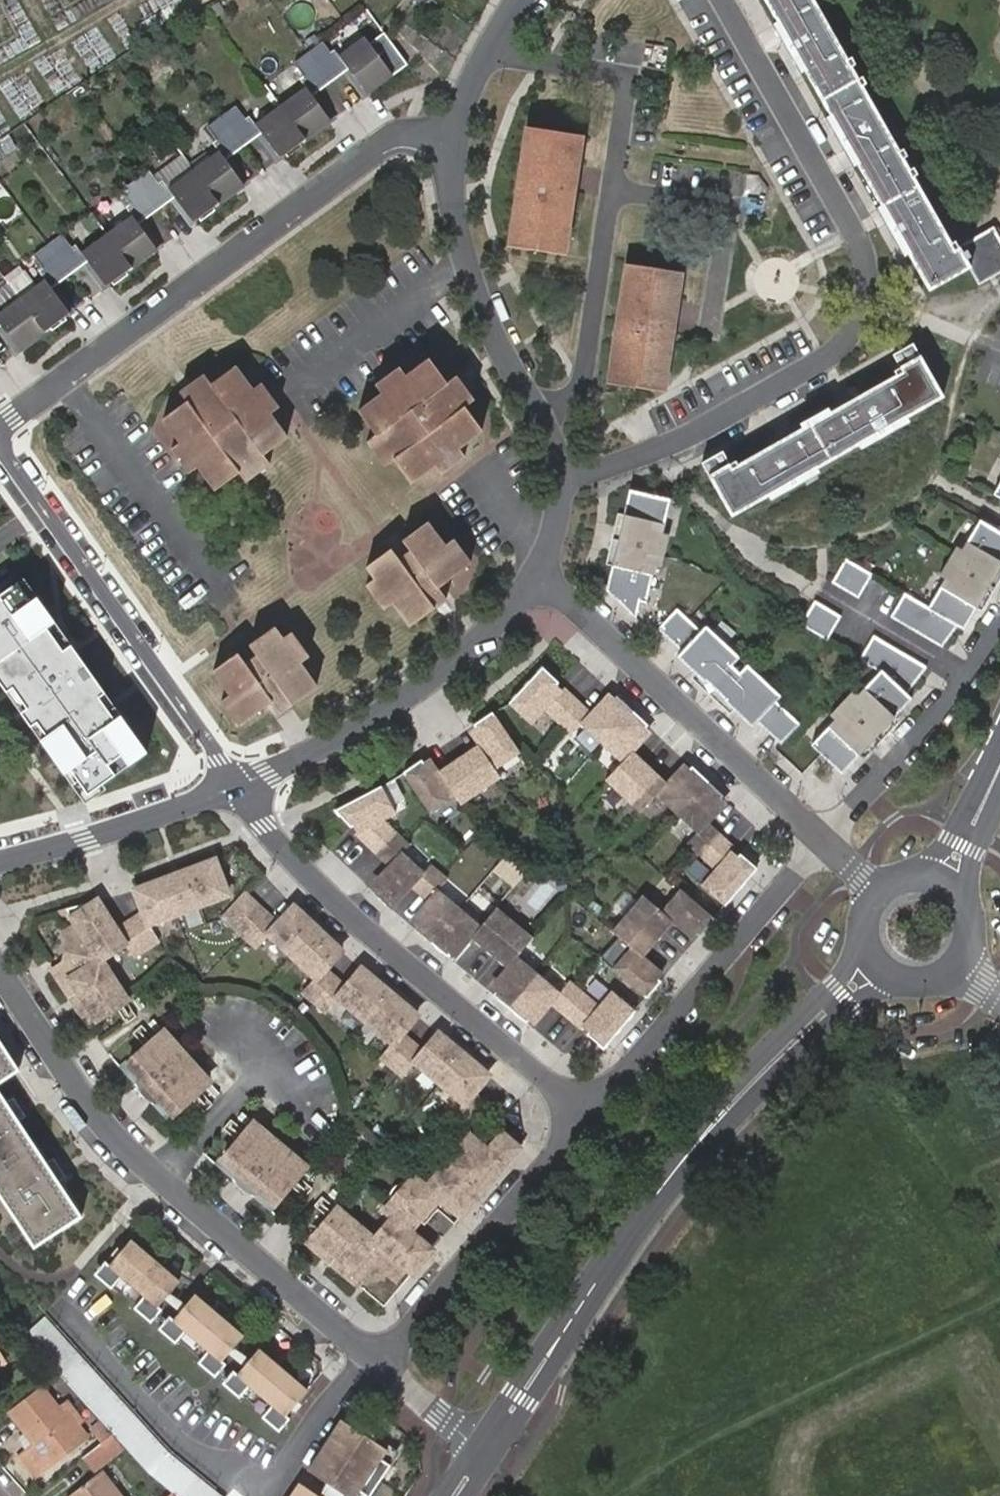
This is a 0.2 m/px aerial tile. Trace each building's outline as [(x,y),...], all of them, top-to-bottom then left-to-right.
[(815,0),(765,0),(930,289),(970,267),(979,284),(999,272),(999,237),(995,228),(955,249),(815,0)] [(410,63),(402,52),(386,29),(370,39),(367,35),(342,52),(369,91),(399,70),(410,63)] [(312,49),(334,79),(345,72),(325,41),(312,49)] [(319,90),(334,79),(312,49),(298,59),(319,90)] [(308,86),(284,104),(308,138),(330,122),(329,115),(308,86)] [(308,138),(284,104),(259,123),(280,153),(287,154),(308,138)] [(238,105),(224,113),(247,144),(259,136),(238,105)] [(247,144),(224,113),(210,122),(232,155),(247,144)] [(509,246),(522,248),(567,254),(582,134),(531,128),(527,127),(509,246)] [(195,169),(220,203),(241,186),(240,176),(220,150),(195,169)] [(137,178),(158,209),(160,208),(172,199),(151,169),(138,178),(137,178)] [(199,218),(220,203),(195,169),(170,187),(191,216),(199,218)] [(144,219),(158,209),(137,178),(123,188),(144,219)] [(108,233),(133,267),(156,250),(154,243),(134,214),(108,233)] [(49,243),(71,273),(85,263),(63,233),(49,243)] [(112,282),(133,267),(108,233),(83,250),(106,281),(112,282)] [(57,284),(71,273),(49,243),(35,252),(57,284)] [(664,390),(667,387),(683,271),(627,262),(609,381),(664,390)] [(21,298),(45,331),(67,315),(67,306),(46,279),(21,298)] [(45,331),(21,298),(0,313),(0,321),(17,344),(24,346),(45,331)] [(903,372),(734,466),(731,463),(710,474),(733,515),(943,397),(921,356),(901,367),(903,372)] [(377,433),(367,440),(376,452),(387,444),(396,457),(413,480),(436,463),(444,474),(455,466),(446,454),(460,444),(483,428),(460,395),(469,389),(458,374),(449,381),(432,358),(408,375),(402,366),(377,384),(384,394),(361,410),(377,433)] [(267,407),(256,393),(238,370),(215,386),(207,376),(195,386),(203,396),(190,405),(167,423),(185,447),(174,454),(192,479),(202,470),(219,495),(243,477),(251,485),(262,477),(254,468),(269,457),(292,440),(274,416),(285,410),(277,399),(267,407)] [(266,385),(256,393),(267,407),(277,399),(266,385)] [(203,396),(195,386),(182,395),(190,405),(203,396)] [(387,444),(376,452),(386,465),(396,457),(387,444)] [(460,444),(446,454),(455,466),(469,456),(460,444)] [(276,466),(269,457),(254,468),(262,477),(276,466)] [(643,532),(635,558),(618,553),(608,587),(608,588),(639,618),(641,607),(647,605),(658,570),(665,572),(673,540),(666,538),(677,503),(634,491),(628,513),(625,527),(643,532)] [(393,548),(369,566),(376,577),(366,583),(376,598),(387,591),(395,602),(411,627),(448,599),(439,587),(475,562),(457,537),(446,544),(431,519),(404,538),(411,549),(400,557),(393,548)] [(921,642),(941,653),(957,632),(959,634),(965,625),(971,615),(976,606),(979,601),(960,591),(975,568),(992,577),(999,562),(999,536),(977,523),(959,554),(955,551),(938,582),(943,584),(925,611),(904,598),(889,622),(921,642)] [(625,527),(618,553),(635,558),(643,532),(625,527)] [(829,587),(856,604),(871,580),(844,563),(843,563),(833,580),(832,581),(829,587)] [(960,591),(979,601),(986,589),(992,577),(975,568),(960,591)] [(0,596),(0,682),(87,802),(153,755),(25,578),(0,596)] [(387,591),(376,598),(385,610),(395,602),(387,591)] [(797,628),(827,645),(840,622),(814,606),(812,605),(797,628)] [(677,613),(660,631),(683,653),(679,658),(708,686),(723,671),(732,670),(740,663),(704,631),(700,636),(677,613)] [(252,645),(259,658),(249,665),(240,654),(214,672),(232,694),(221,701),(240,727),(273,702),(280,712),(317,685),(302,663),(311,656),(304,644),(294,652),(284,639),(277,628),(252,645)] [(294,652),(304,644),(295,630),(284,639),(294,652)] [(854,693),(831,717),(835,722),(812,746),(841,773),(868,745),(855,733),(872,715),(885,726),(911,697),(908,695),(927,669),(873,637),(860,660),(882,673),(859,697),(854,693)] [(545,709),(552,702),(546,695),(559,682),(544,666),(528,681),(510,702),(532,723),(545,709)] [(779,701),(746,669),(738,676),(739,686),(724,702),(753,729),(756,725),(780,748),(799,728),(775,705),(779,701)] [(723,671),(708,686),(724,702),(739,686),(738,676),(732,670),(723,671)] [(584,726),(584,725),(594,715),(566,687),(552,702),(545,709),(571,734),(574,737),(584,726)] [(584,726),(605,745),(635,713),(620,698),(606,713),(601,707),(594,715),(584,725),(584,726)] [(494,713),(476,726),(487,742),(481,746),(495,766),(496,766),(520,749),(494,713)] [(624,764),(625,765),(635,754),(642,746),(637,741),(650,727),(635,713),(605,745),(624,764)] [(872,715),(855,733),(868,745),(885,726),(872,715)] [(496,766),(495,766),(481,746),(478,742),(457,758),(462,764),(457,768),(452,761),(441,769),(444,772),(458,793),(457,794),(463,801),(499,775),(502,774),(496,766)] [(658,797),(658,796),(668,785),(649,767),(644,773),(639,769),(645,763),(635,754),(625,765),(624,764),(608,782),(642,814),(658,797)] [(457,794),(458,793),(444,772),(438,777),(426,761),(408,774),(434,810),(457,794)] [(710,783),(694,769),(680,783),(675,778),(668,785),(658,796),(658,797),(680,816),(710,783)] [(699,835),(700,836),(706,829),(717,818),(712,812),(725,798),(710,783),(680,816),(699,835)] [(385,787),(340,812),(355,829),(370,820),(374,827),(374,828),(389,820),(400,814),(385,787)] [(374,827),(360,834),(395,865),(406,853),(415,843),(411,840),(389,820),(374,828),(374,827)] [(720,868),(734,852),(706,829),(700,836),(699,835),(686,850),(714,874),(720,868)] [(387,875),(393,881),(380,895),(397,910),(417,887),(429,873),(428,872),(406,853),(395,865),(387,875)] [(701,890),(724,910),(756,873),(739,859),(727,874),(720,868),(714,874),(701,890)] [(169,879),(138,888),(145,913),(113,933),(93,902),(68,917),(74,925),(61,934),(65,941),(62,965),(53,971),(69,998),(76,993),(83,1004),(76,1009),(86,1025),(122,1002),(97,961),(121,945),(128,957),(159,938),(150,924),(230,897),(218,862),(169,879)] [(417,887),(431,900),(441,889),(442,890),(452,879),(448,876),(435,864),(428,872),(429,873),(417,887)] [(250,894),(273,914),(286,900),(263,880),(250,894)] [(442,890),(441,889),(431,900),(425,908),(430,913),(417,928),(433,942),(462,908),(442,890)] [(684,926),(699,939),(713,923),(679,894),(661,915),(661,916),(672,925),(680,932),(684,926)] [(479,920),(489,907),(474,895),(463,908),(479,920)] [(280,929),(248,898),(227,920),(260,951),(271,938),(318,984),(306,996),(329,1016),(340,1003),(393,1050),(382,1063),(403,1081),(414,1068),(459,1107),(447,1120),(460,1131),(479,1108),(467,1098),(483,1079),(438,1041),(422,1058),(401,1040),(417,1022),(400,1007),(365,976),(348,993),(327,974),(343,957),(299,914),(296,911),(280,929)] [(631,950),(642,959),(659,940),(653,935),(657,930),(663,935),(672,925),(661,916),(661,915),(643,899),(612,935),(631,951),(631,950)] [(483,926),(462,908),(433,942),(449,955),(462,941),(467,945),(474,938),(484,927),(483,926)] [(484,927),(474,938),(494,955),(499,949),(503,953),(498,959),(508,968),(518,956),(519,957),(535,939),(499,908),(483,926),(484,927)] [(64,911),(56,912),(62,921),(68,917),(64,911)] [(613,971),(646,1001),(660,985),(645,972),(650,966),(642,959),(631,950),(631,951),(613,971)] [(510,1009),(539,975),(519,957),(518,956),(508,968),(502,976),(507,980),(494,995),(510,1009)] [(557,989),(565,978),(548,965),(540,975),(557,989)] [(539,975),(510,1009),(526,1023),(539,1008),(544,1013),(551,1005),(561,994),(539,975)] [(561,994),(551,1005),(580,1030),(593,1015),(599,1008),(571,983),(561,994)] [(599,1008),(593,1015),(599,1022),(587,1036),(603,1051),(635,1013),(612,993),(599,1008)] [(147,1021),(143,1025),(150,1033),(154,1029),(147,1021)] [(204,1081),(158,1033),(118,1071),(131,1085),(137,1080),(156,1099),(150,1105),(163,1120),(204,1081)] [(20,1071),(0,1039),(0,1084),(20,1071)] [(208,1086),(205,1090),(211,1097),(215,1092),(208,1086)] [(37,1248),(82,1218),(0,1090),(0,1192),(37,1248)] [(240,1115),(236,1120),(243,1125),(247,1120),(240,1115)] [(302,1166),(252,1123),(215,1166),(230,1179),(235,1172),(256,1189),(251,1196),(265,1209),(302,1166)] [(470,1138),(425,1189),(442,1203),(446,1199),(463,1214),(496,1176),(491,1172),(513,1146),(501,1136),(487,1153),(470,1138)] [(306,1170),(301,1176),(310,1183),(315,1177),(306,1170)] [(430,1204),(454,1224),(463,1214),(446,1199),(442,1203),(425,1189),(414,1179),(408,1185),(430,1204)] [(373,1240),(334,1208),(305,1243),(321,1257),(327,1250),(336,1257),(330,1264),(355,1286),(363,1276),(388,1275),(393,1281),(403,1269),(411,1275),(431,1252),(407,1232),(430,1204),(408,1185),(406,1188),(402,1185),(390,1194),(383,1206),(387,1209),(384,1213),(391,1219),(373,1240)] [(329,1190),(325,1196),(333,1203),(338,1198),(329,1190)] [(180,1280),(161,1264),(167,1258),(154,1246),(148,1253),(131,1238),(109,1264),(105,1260),(94,1274),(112,1290),(115,1287),(135,1304),(133,1307),(151,1323),(162,1308),(158,1304),(180,1280)] [(228,1321),(233,1314),(219,1303),(214,1309),(195,1293),(173,1320),(169,1316),(158,1330),(175,1344),(178,1341),(200,1359),(197,1363),(215,1378),(227,1364),(222,1361),(244,1335),(228,1321)] [(106,1433),(125,1451),(171,1492),(175,1495),(220,1495),(168,1452),(45,1316),(24,1335),(56,1371),(106,1433)] [(287,1415),(309,1388),(291,1374),(297,1368),(283,1356),(278,1363),(260,1348),(238,1374),(234,1370),(222,1384),(240,1399),(242,1395),(264,1412),(261,1416),(280,1433),(291,1418),(287,1415)] [(13,1456),(28,1476),(76,1440),(36,1386),(4,1410),(29,1444),(13,1456)] [(65,1403),(56,1410),(80,1442),(85,1438),(75,1425),(79,1421),(65,1403)] [(306,1471),(347,1495),(357,1495),(359,1492),(365,1495),(370,1495),(391,1463),(382,1458),(388,1448),(368,1435),(370,1432),(371,1431),(354,1420),(351,1424),(341,1417),(306,1471)] [(391,1463),(399,1451),(370,1432),(368,1435),(388,1448),(382,1458),(391,1463)] [(86,1447),(87,1449),(99,1465),(98,1466),(69,1488),(75,1495),(132,1495),(103,1458),(125,1451),(106,1433),(86,1447)] [(293,1467),(277,1493),(282,1495),(337,1495),(293,1467)]
